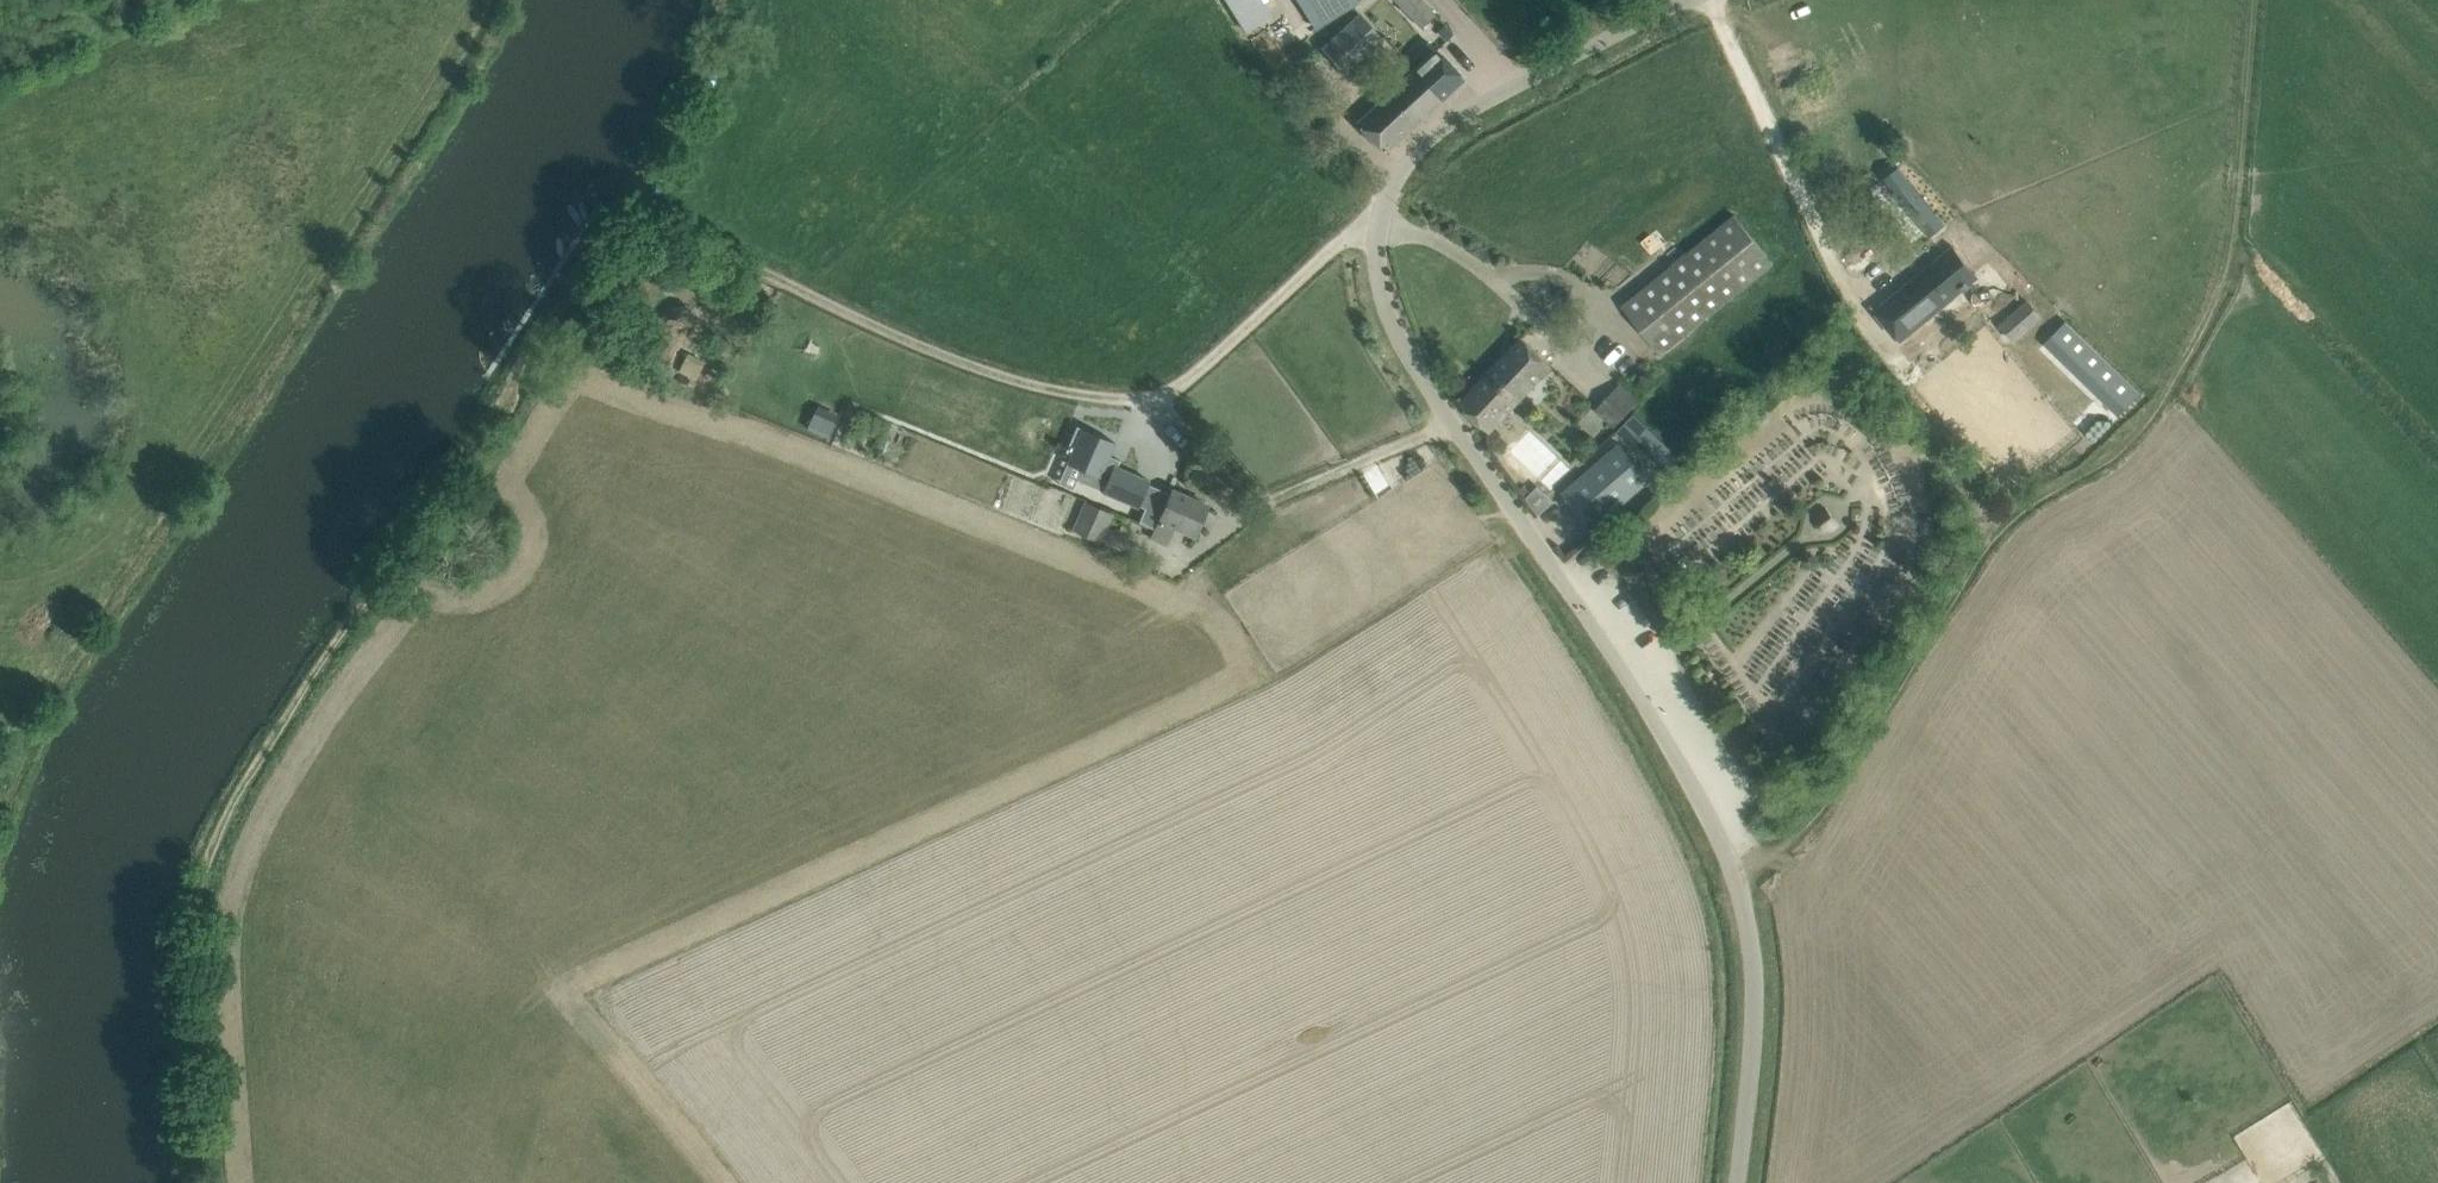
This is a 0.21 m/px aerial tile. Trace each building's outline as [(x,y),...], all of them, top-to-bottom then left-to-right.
[(1247,30),(1275,14),(1267,0),(1230,0),(1247,30)] [(1357,1),(1357,0),(1298,0),(1315,28),(1357,1)] [(1420,25),(1433,13),(1422,0),(1398,0),(1420,25)] [(1359,11),(1320,46),(1346,72),(1383,38),(1359,11)] [(1436,49),(1414,69),(1440,99),(1462,78),(1436,49)] [(1356,123),(1382,150),(1383,151),(1440,99),(1414,69),(1356,123)] [(1900,168),(1884,180),(1931,237),(1946,225),(1900,168)] [(1623,305),(1662,354),(1773,264),(1734,215),(1623,305)] [(1892,295),(1876,310),(1880,316),(1898,340),(1923,320),(1960,291),(1978,276),(1954,246),(1920,273),(1906,285),(1900,290),(1892,295)] [(2028,300),(2000,325),(2016,342),(2043,317),(2028,300)] [(1488,373),(1519,402),(1552,366),(1522,337),(1488,373)] [(1488,373),(1459,404),(1490,433),(1519,402),(1488,373)] [(1624,378),(1594,408),(1612,426),(1642,396),(1624,378)] [(1076,425),(1065,451),(1069,453),(1070,453),(1084,459),(1075,479),(1075,480),(1077,481),(1106,493),(1121,500),(1138,507),(1138,505),(1148,484),(1149,481),(1117,467),(1116,466),(1119,460),(1109,455),(1114,442),(1076,426),(1076,425)] [(1562,493),(1592,529),(1593,530),(1650,480),(1619,444),(1562,493)] [(1206,505),(1172,490),(1160,517),(1161,517),(1152,538),(1165,544),(1171,530),(1166,528),(1169,523),(1194,534),(1206,505)] [(1537,517),(1553,504),(1541,493),(1533,493),(1525,500),(1537,517)] [(1085,499),(1072,527),(1102,539),(1114,512),(1085,499)] [(1840,524),(1824,506),(1815,514),(1818,516),(1816,518),(1816,524),(1816,526),(1818,528),(1820,529),(1823,530),(1826,530),(1828,528),(1831,531),(1840,524)] [(1665,569),(1656,557),(1647,564),(1656,576),(1665,569)]
